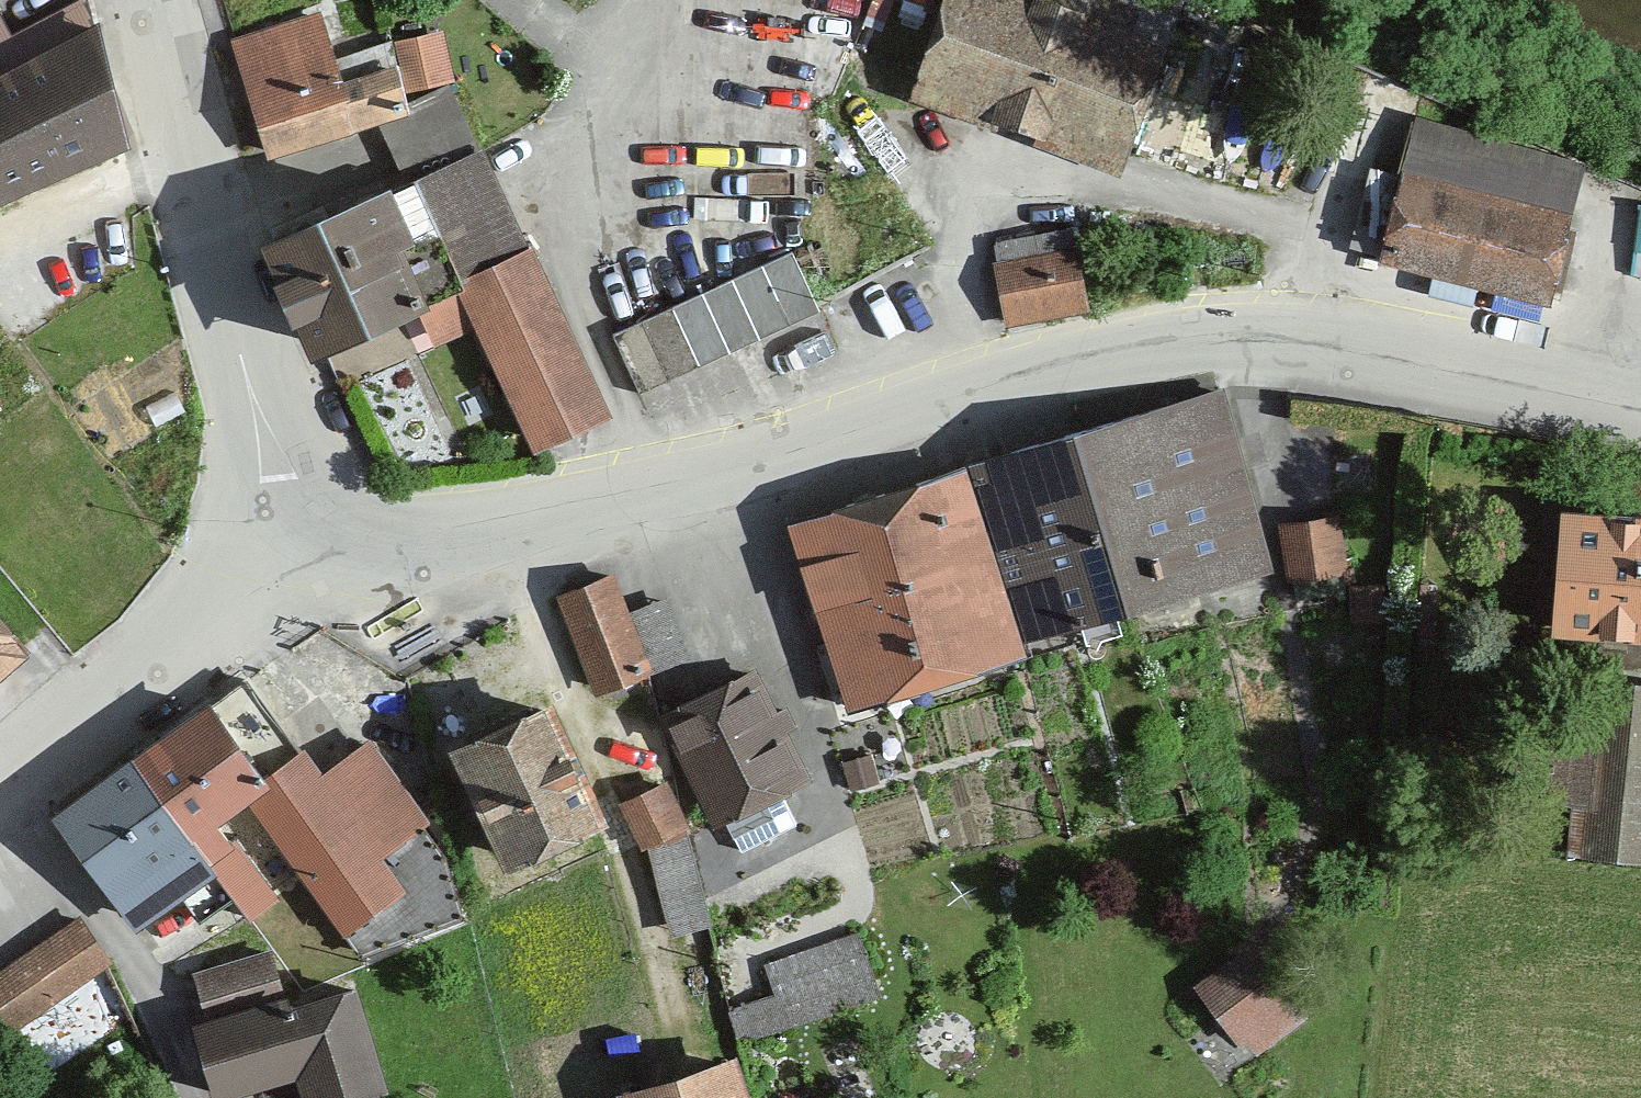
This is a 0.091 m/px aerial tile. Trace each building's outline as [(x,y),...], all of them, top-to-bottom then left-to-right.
[(909,93),(1118,167),(1177,0),(942,0),(909,93)] [(321,12),(239,34),(270,146),(391,113),(408,108),(407,105),(394,57),(338,72),(321,12)] [(121,157),(89,32),(0,72),(0,206),(121,157)] [(408,108),(391,113),(417,177),(477,151),(450,87),(407,105),(408,108)] [(1591,158),(1403,115),(1372,252),(1560,295),(1591,158)] [(453,285),(524,252),(477,151),(417,177),(263,243),(304,348),(453,285)] [(1076,238),(996,253),(1008,321),(1089,306),(1076,238)] [(822,304),(792,246),(611,336),(641,394),(822,304)] [(530,249),(524,252),(453,285),(532,453),(609,417),(530,249)] [(1223,395),(780,523),(838,720),(1022,667),(1016,646),(1274,571),(1223,395)] [(1554,504),(1544,635),(1640,643),(1640,511),(1554,504)] [(1344,521),(1282,529),(1292,607),(1354,600),(1344,521)] [(654,676),(613,576),(558,598),(599,698),(654,676)] [(18,651),(0,629),(0,665),(18,651)] [(1578,681),(1562,861),(1640,868),(1640,687),(1578,681)] [(795,786),(752,691),(667,729),(710,824),(795,786)] [(206,700),(51,820),(135,928),(216,865),(256,916),(279,898),(223,827),(244,811),(275,788),(265,775),(206,700)] [(603,828),(545,706),(440,755),(498,877),(603,828)] [(300,749),(265,775),(275,788),(244,811),(342,944),(408,896),(383,861),(433,824),(374,744),(323,781),(300,749)] [(686,830),(664,787),(628,806),(651,851),(674,940),(712,929),(686,830)] [(85,921),(0,981),(0,1032),(4,1039),(114,961),(85,921)] [(877,1001),(857,940),(768,969),(778,1000),(753,1008),(763,1039),(877,1001)] [(1306,1015),(1252,947),(1197,990),(1251,1058),(1306,1015)] [(189,1027),(208,1097),(227,1097),(300,1078),(305,1097),(367,1097),(384,1093),(354,983),(189,1027)] [(731,1057),(613,1094),(615,1097),(744,1097),(731,1057)]
